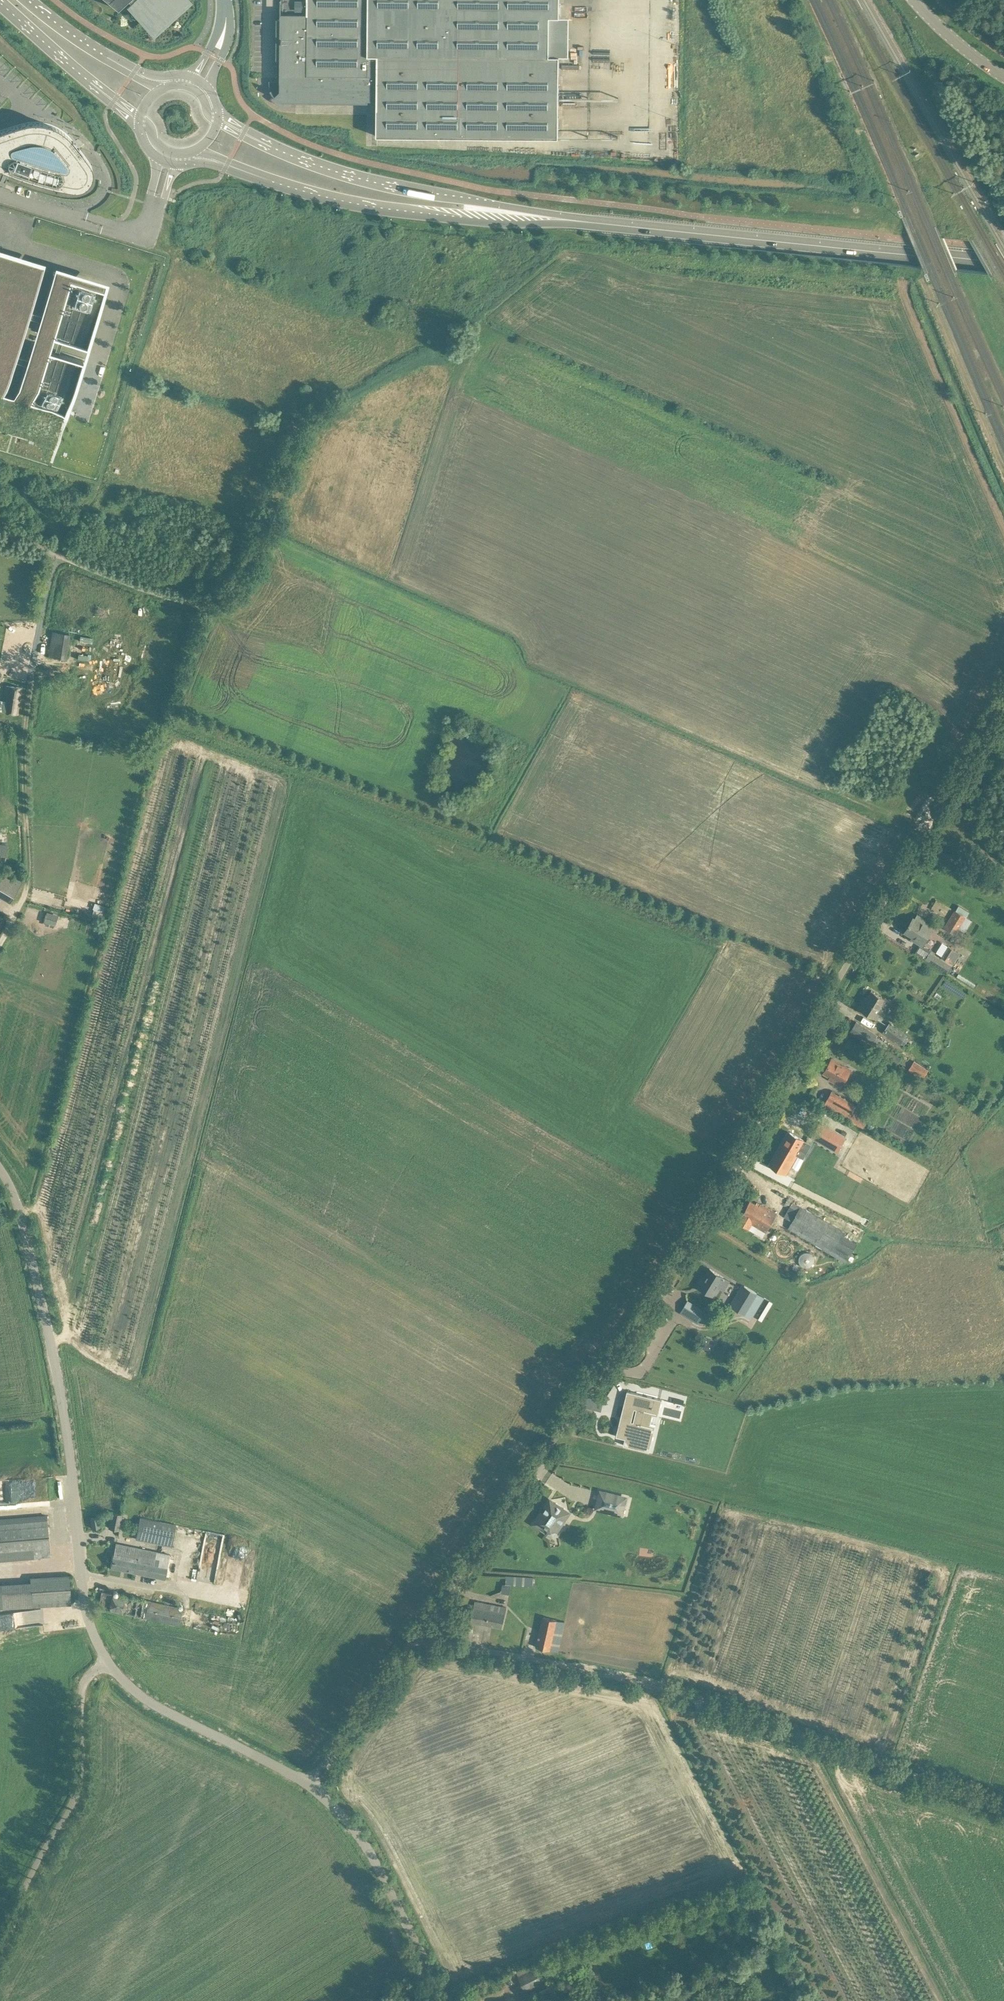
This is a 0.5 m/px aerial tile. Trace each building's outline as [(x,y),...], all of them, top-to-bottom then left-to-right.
[(117,9),(127,0),(107,0),(117,9)] [(151,26),(162,16),(158,13),(168,4),(171,8),(180,0),(128,0),(151,26)] [(272,99),(276,102),(280,104),(285,106),(290,106),(290,101),(368,102),(368,100),(377,100),(377,136),(559,137),(559,55),(549,55),(550,17),(560,16),(560,0),(307,0),(307,13),(281,13),(280,87),(279,87),(278,88),(277,89),(277,90),(277,91),(278,92),(272,99)] [(73,141),(72,141),(69,137),(67,136),(66,134),(62,131),(58,128),(55,127),(53,126),(51,125),(46,124),(41,123),(36,122),(34,122),(29,123),(25,124),(15,126),(6,129),(0,131),(0,167),(5,169),(4,170),(11,173),(11,172),(21,176),(35,180),(42,182),(49,184),(63,187),(74,189),(78,188),(80,188),(81,187),(82,187),(84,186),(85,185),(86,184),(87,183),(88,182),(89,181),(90,179),(90,178),(91,176),(91,175),(91,173),(91,172),(91,170),(91,169),(91,167),(90,166),(90,164),(79,149),(80,149),(73,141)] [(41,269),(15,261),(16,260),(3,256),(3,258),(0,257),(0,402),(41,269)] [(67,417),(84,360),(79,358),(83,345),(88,346),(106,289),(53,273),(2,436),(54,452),(65,417),(67,417)] [(53,631),(49,656),(66,658),(70,634),(53,631)] [(8,718),(9,713),(17,714),(21,687),(6,685),(5,694),(0,693),(0,716),(8,718)] [(14,875),(5,869),(0,878),(0,896),(1,896),(10,902),(23,880),(14,875)] [(972,921),(966,917),(955,910),(944,928),(955,935),(959,929),(965,932),(972,921)] [(44,921),(54,924),(58,915),(47,911),(44,921)] [(913,917),(905,932),(914,937),(913,940),(923,945),(934,927),(924,921),(925,919),(917,915),(915,919),(913,917)] [(962,954),(949,947),(942,959),(954,966),(962,954)] [(931,952),(926,960),(947,973),(952,966),(931,952)] [(864,998),(858,1008),(877,1019),(883,1010),(886,1011),(891,1002),(880,995),(871,990),(866,999),(864,998)] [(856,1021),(850,1031),(872,1047),(879,1037),(856,1021)] [(889,1022),(883,1032),(900,1044),(901,1043),(904,1045),(908,1039),(905,1037),(907,1034),(889,1022)] [(832,1059),(824,1073),(833,1078),(832,1080),(841,1085),(850,1069),(832,1059)] [(914,1060),(908,1069),(923,1079),(929,1070),(914,1060)] [(858,1106),(841,1096),(832,1091),(825,1103),(865,1126),(870,1116),(857,1108),(858,1106)] [(819,1123),(812,1135),(838,1150),(846,1137),(819,1123)] [(789,1132),(770,1165),(786,1174),(797,1156),(795,1155),(799,1149),(805,1153),(810,1144),(803,1140),(804,1140),(789,1132)] [(729,1141),(720,1136),(714,1133),(708,1145),(723,1153),(729,1141)] [(766,1231),(777,1213),(760,1204),(759,1206),(750,1201),(742,1214),(742,1215),(738,1222),(755,1232),(758,1227),(766,1231)] [(859,1242),(801,1207),(793,1202),(784,1216),(793,1221),(788,1227),(797,1232),(847,1263),(859,1242)] [(804,1245),(794,1261),(818,1276),(828,1260),(804,1245)] [(718,1286),(724,1277),(710,1269),(704,1278),(702,1276),(697,1286),(715,1297),(720,1288),(718,1286)] [(765,1298),(753,1290),(744,1285),(732,1307),(752,1319),(765,1298)] [(711,1315),(696,1305),(688,1300),(680,1312),(704,1327),(711,1315)] [(653,1426),(650,1425),(642,1423),(645,1410),(653,1412),(657,1413),(660,1399),(662,1399),(627,1390),(627,1391),(628,1391),(624,1405),(637,1408),(634,1421),(622,1418),(621,1425),(618,1435),(616,1435),(616,1436),(627,1438),(626,1444),(624,1444),(649,1451),(650,1450),(648,1450),(653,1426)] [(611,1494),(608,1510),(622,1513),(625,1498),(611,1494)] [(564,1508),(561,1509),(557,1506),(556,1503),(553,1503),(551,1501),(536,1523),(540,1526),(539,1528),(547,1533),(548,1532),(549,1532),(555,1531),(568,1513),(565,1511),(564,1508)] [(109,1528),(119,1530),(122,1513),(112,1511),(109,1528)] [(50,1556),(46,1515),(0,1520),(0,1561),(50,1556)] [(176,1523),(149,1518),(139,1516),(138,1521),(138,1520),(134,1538),(172,1546),(176,1523)] [(100,1527),(98,1517),(91,1518),(92,1528),(100,1527)] [(110,1567),(165,1579),(170,1554),(116,1543),(114,1554),(113,1553),(110,1567)] [(198,1571),(198,1581),(215,1582),(215,1572),(198,1571)] [(71,1604),(70,1575),(30,1577),(30,1582),(0,1584),(0,1608),(71,1604)] [(532,1578),(505,1576),(504,1586),(531,1588),(532,1578)] [(183,1608),(113,1593),(102,1591),(99,1607),(110,1609),(179,1625),(183,1608)] [(502,1628),(507,1607),(475,1601),(474,1606),(470,1621),(483,1624),(502,1628)] [(558,1652),(560,1642),(565,1622),(543,1617),(536,1647),(558,1652)] [(525,1990),(534,1986),(549,1978),(542,1965),(519,1977),(525,1990)] [(553,1984),(535,1993),(539,2000),(544,2000),(558,1994),(553,1984)]
